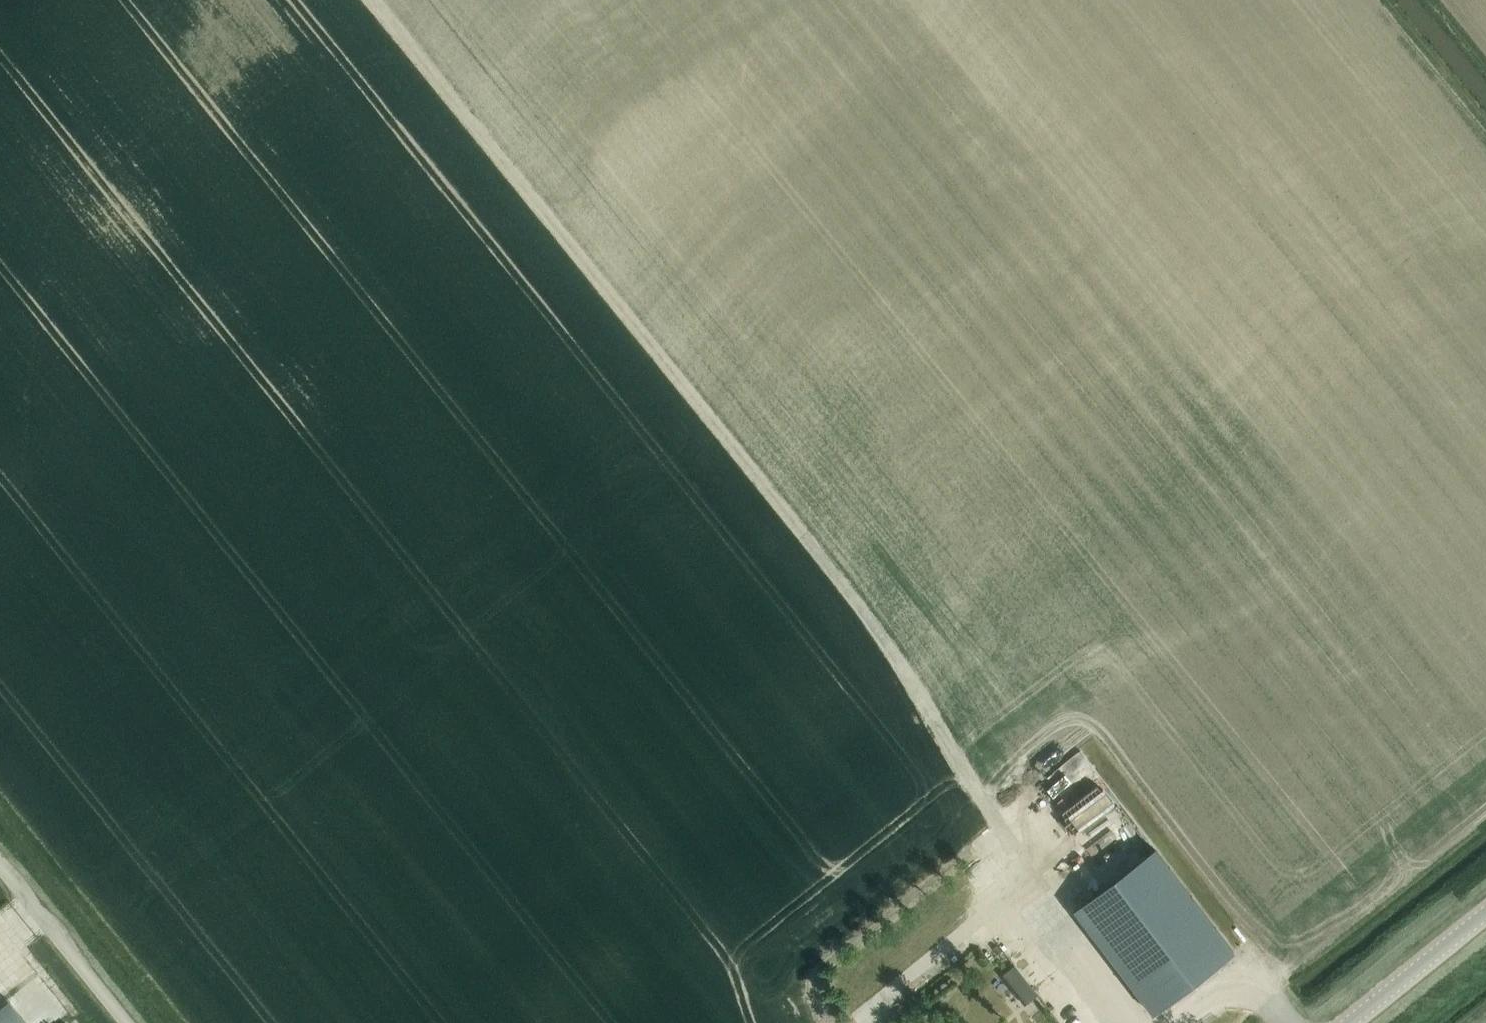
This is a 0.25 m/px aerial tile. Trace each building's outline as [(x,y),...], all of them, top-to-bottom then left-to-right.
[(1115,824),(1070,858),(1094,889),(1139,855),(1115,824)] [(1155,848),(1073,910),(1144,1002),(1153,1014),(1189,987),(1234,952),(1232,950),(1155,848)] [(1041,972),(1029,983),(1042,998),(1055,988),(1041,972)] [(1027,1003),(1037,995),(1025,980),(1015,989),(1027,1003)] [(0,1002),(0,1022),(26,1022),(6,997),(0,1002)]
